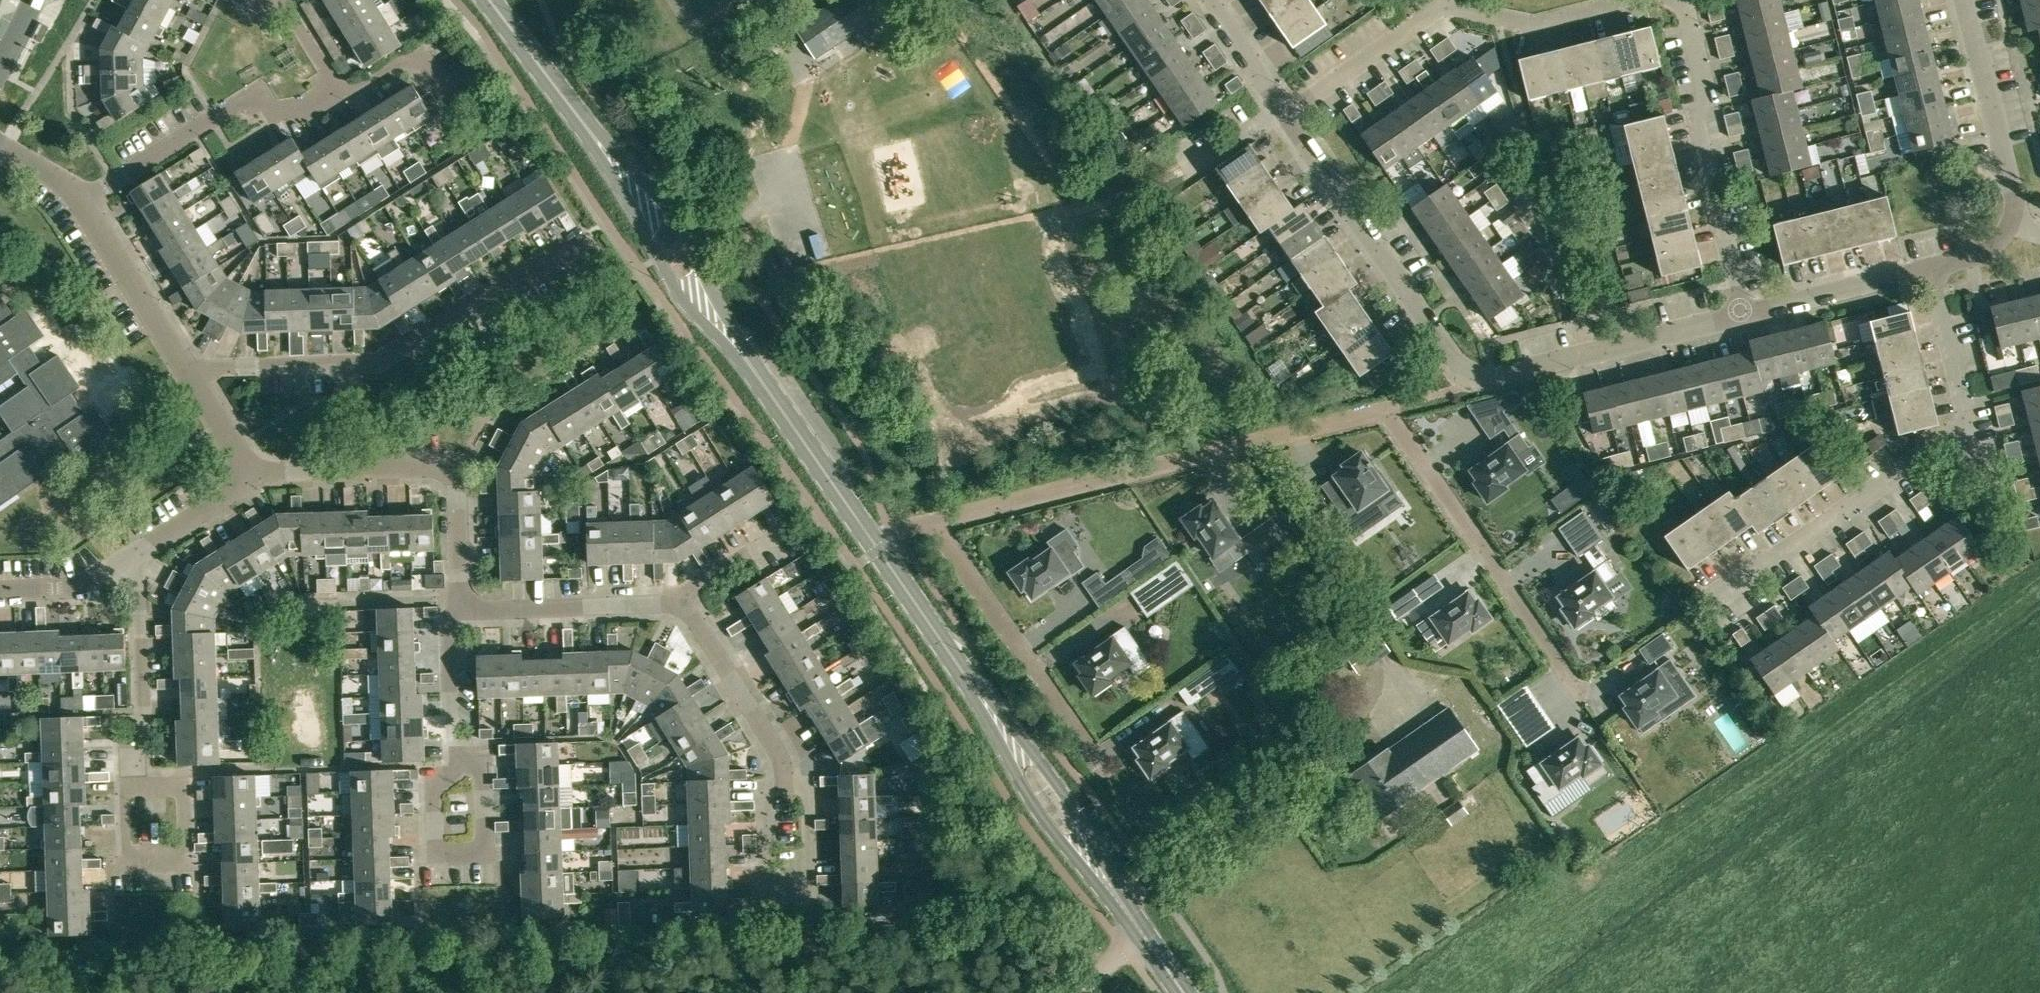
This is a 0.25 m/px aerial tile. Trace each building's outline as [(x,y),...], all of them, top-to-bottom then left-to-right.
[(158,24),(168,5),(159,0),(134,0),(133,0),(113,0),(129,8),(158,24)] [(310,0),(305,0),(301,3),(308,14),(316,9),(310,0)] [(333,9),(347,0),(327,0),(333,9)] [(333,9),(345,28),(377,7),(384,2),(383,0),(347,0),(333,9)] [(795,28),(815,59),(836,45),(887,11),(879,0),(837,0),(795,28)] [(1028,22),(1040,14),(1031,0),(1026,0),(1017,6),(1028,22)] [(1107,15),(1128,0),(1097,0),(1107,15)] [(1148,0),(1128,0),(1107,15),(1118,31),(1153,7),(1148,0)] [(1260,0),(1271,16),(1294,0),(1260,0)] [(1282,31),(1316,8),(1311,0),(1294,0),(1271,16),(1282,31)] [(1708,11),(1723,8),(1721,0),(1709,0),(1706,1),(1708,11)] [(1739,3),(1743,21),(1783,12),(1780,0),(1749,0),(1739,3)] [(1881,19),(1921,9),(1919,0),(1878,0),(1876,1),(1881,19)] [(2025,12),(2039,9),(2039,0),(2022,0),(2025,12)] [(377,7),(345,28),(357,46),(389,26),(377,7)] [(1118,31),(1129,47),(1164,22),(1153,7),(1118,31)] [(129,8),(124,18),(119,15),(114,25),(119,28),(148,43),(154,32),(160,36),(164,27),(158,24),(129,8)] [(1328,24),(1316,8),(1282,31),(1294,48),(1328,24)] [(1723,8),(1708,11),(1711,22),(1725,18),(1723,8)] [(204,24),(209,15),(197,9),(193,18),(204,24)] [(1881,19),(1885,38),(1926,28),(1921,9),(1881,19)] [(2039,28),(2039,27),(2039,9),(2025,12),(2030,30),(2039,28)] [(1181,20),(1187,29),(1199,21),(1193,12),(1181,20)] [(1788,31),(1783,12),(1743,21),(1748,40),(1788,31)] [(1837,19),(1840,30),(1855,26),(1852,16),(1837,19)] [(119,28),(114,25),(98,17),(94,24),(110,33),(102,47),(141,56),(148,43),(119,28)] [(321,17),(313,22),(320,33),(328,28),(321,17)] [(1206,30),(1199,21),(1187,29),(1194,38),(1206,30)] [(1175,38),(1164,22),(1129,47),(1140,62),(1175,38)] [(401,45),(389,26),(357,46),(369,65),(401,45)] [(1326,26),(1310,37),(1317,46),(1333,35),(1326,26)] [(1631,31),(1641,71),(1661,66),(1651,26),(1631,31)] [(1858,37),(1855,26),(1840,30),(1842,41),(1858,37)] [(1885,38),(1890,57),(1930,47),(1926,28),(1885,38)] [(1623,76),(1641,71),(1631,31),(1613,36),(1623,76)] [(1753,59),(1792,49),(1788,31),(1748,40),(1753,59)] [(1732,44),(1729,34),(1715,37),(1718,48),(1732,44)] [(324,40),(331,51),(339,46),(332,35),(324,40)] [(1594,41),(1604,80),(1623,76),(1613,36),(1594,41)] [(1448,37),(1439,43),(1447,55),(1456,49),(1448,37)] [(1140,62),(1152,78),(1186,54),(1175,38),(1140,62)] [(1586,85),(1604,80),(1594,41),(1575,45),(1586,85)] [(1438,62),(1447,55),(1439,43),(1430,49),(1438,62)] [(1209,61),(1221,53),(1215,44),(1203,52),(1209,61)] [(1732,44),(1718,48),(1721,59),(1735,55),(1732,44)] [(1567,90),(1586,85),(1575,45),(1557,50),(1567,90)] [(85,74),(141,70),(156,70),(155,58),(141,59),(141,56),(102,47),(103,63),(84,64),(85,74)] [(184,62),(189,54),(177,47),(172,56),(184,62)] [(1935,66),(1930,47),(1890,57),(1895,76),(1935,66)] [(1792,49),(1753,59),(1757,78),(1797,68),(1792,49)] [(1567,90),(1557,50),(1538,55),(1548,95),(1567,90)] [(1227,62),(1221,53),(1209,61),(1215,70),(1227,62)] [(1862,53),(1847,57),(1849,68),(1864,64),(1862,53)] [(344,54),(336,59),(343,70),(351,65),(344,54)] [(1197,70),(1186,54),(1152,78),(1163,94),(1197,70)] [(1518,60),(1528,100),(1548,95),(1538,55),(1518,60)] [(1482,102),(1498,91),(1474,56),(1458,67),(1482,102)] [(1416,59),(1407,65),(1416,77),(1417,77),(1426,90),(1450,125),(1466,113),(1442,78),(1435,83),(1433,80),(1434,79),(1427,70),(1425,71),(1416,59)] [(1864,64),(1849,68),(1852,78),(1867,75),(1864,64)] [(1416,77),(1407,65),(1398,71),(1407,84),(1416,77)] [(1068,66),(1060,70),(1066,78),(1073,73),(1068,66)] [(1895,76),(1900,95),(1940,85),(1935,66),(1895,76)] [(1466,113),(1482,102),(1458,67),(1442,78),(1466,113)] [(1802,87),(1797,68),(1757,78),(1762,96),(1792,89),(1802,87)] [(104,82),(105,98),(142,86),(141,70),(85,74),(86,83),(104,82)] [(1174,110),(1208,86),(1197,70),(1163,94),(1174,110)] [(1739,71),(1725,75),(1727,85),(1742,81),(1739,71)] [(1237,76),(1225,84),(1231,93),(1244,85),(1237,76)] [(1385,81),(1376,87),(1384,99),(1393,93),(1385,81)] [(1727,85),(1730,96),(1744,92),(1742,81),(1727,85)] [(431,113),(414,85),(395,96),(413,124),(423,118),(426,123),(433,118),(431,114),(431,113)] [(1945,104),(1940,85),(1900,95),(1904,114),(1945,104)] [(151,99),(142,86),(105,98),(113,111),(97,121),(102,130),(151,99)] [(1220,102),(1208,86),(1174,110),(1185,126),(1220,102)] [(1376,87),(1367,93),(1375,105),(1384,99),(1376,87)] [(1792,89),(1762,96),(1752,98),(1757,118),(1797,108),(1792,89)] [(1434,136),(1450,125),(1426,90),(1410,101),(1434,136)] [(1856,94),(1859,105),(1873,101),(1871,90),(1856,94)] [(395,96),(377,108),(394,136),(405,129),(408,134),(416,130),(413,124),(395,96)] [(1418,147),(1434,136),(1410,101),(1394,112),(1418,147)] [(1873,101),(1859,105),(1861,115),(1876,111),(1873,101)] [(1352,103),(1343,110),(1352,122),(1361,115),(1352,103)] [(1904,114),(1909,133),(1949,123),(1945,104),(1904,114)] [(398,142),(394,136),(377,108),(358,119),(376,147),(386,141),(390,146),(398,142)] [(1797,108),(1757,118),(1762,137),(1802,127),(1797,108)] [(1394,112),(1378,123),(1402,158),(1418,147),(1394,112)] [(1724,115),(1726,126),(1741,122),(1738,112),(1724,115)] [(1629,145),(1669,135),(1664,115),(1624,125),(1629,145)] [(358,119),(340,130),(357,159),(368,153),(371,158),(379,153),(376,147),(358,119)] [(1726,126),(1729,136),(1743,133),(1741,122),(1726,126)] [(1386,169),(1402,158),(1378,123),(1362,134),(1386,169)] [(1953,142),(1949,123),(1909,133),(1914,152),(1953,142)] [(1767,156),(1806,146),(1802,127),(1762,137),(1767,156)] [(1883,138),(1880,127),(1865,131),(1868,142),(1883,138)] [(1498,129),(1483,140),(1491,151),(1506,141),(1498,129)] [(361,164),(357,159),(340,130),(321,142),(339,170),(350,164),(353,169),(361,164)] [(495,137),(501,147),(504,151),(514,145),(505,130),(495,137)] [(1669,135),(1629,145),(1633,163),(1674,153),(1669,135)] [(305,176),(312,171),(313,170),(303,153),(294,137),(275,149),(292,177),(302,171),(305,176)] [(464,149),(458,138),(450,142),(457,153),(464,149)] [(1883,138),(1868,142),(1871,153),(1885,149),(1883,138)] [(312,171),(319,182),(323,188),(342,176),(339,170),(321,142),(303,153),(313,170),(312,171)] [(485,143),(477,148),(484,159),(492,154),(485,143)] [(1250,145),(1215,169),(1227,185),(1261,161),(1250,145)] [(1806,146),(1767,156),(1771,174),(1811,164),(1806,146)] [(202,147),(191,154),(196,162),(207,155),(202,147)] [(469,153),(476,164),(484,159),(477,148),(469,153)] [(275,149),(256,161),(273,188),(283,182),(286,187),(295,181),(292,177),(275,149)] [(1733,152),(1736,163),(1750,159),(1748,149),(1733,152)] [(1674,153),(1633,163),(1638,182),(1678,172),(1674,153)] [(1736,163),(1738,174),(1753,170),(1750,159),(1736,163)] [(1474,177),(1486,169),(1481,160),(1468,169),(1474,177)] [(276,194),(273,188),(256,161),(228,178),(235,189),(243,184),(247,190),(253,200),(264,194),(267,199),(276,194)] [(420,161),(412,166),(419,177),(427,172),(420,161)] [(1272,177),(1261,161),(1227,185),(1238,201),(1272,177)] [(411,182),(419,177),(412,166),(404,170),(411,182)] [(448,166),(440,171),(447,182),(455,177),(448,166)] [(1818,166),(1802,169),(1805,181),(1820,177),(1818,166)] [(173,179),(166,168),(132,190),(133,191),(128,194),(133,202),(137,199),(144,209),(172,191),(167,183),(173,179)] [(447,182),(440,171),(433,176),(440,187),(447,182)] [(1638,182),(1643,201),(1683,190),(1678,172),(1638,182)] [(1430,173),(1420,180),(1428,192),(1438,186),(1430,173)] [(172,191),(144,209),(156,228),(183,210),(176,200),(201,184),(196,176),(172,191)] [(527,187),(546,219),(557,212),(568,230),(576,225),(566,209),(546,176),(534,184),(527,187)] [(1272,177),(1238,201),(1248,217),(1283,193),(1272,177)] [(422,183),(410,191),(415,200),(428,192),(422,183)] [(1418,183),(1403,194),(1410,203),(1425,192),(1418,183)] [(1411,207),(1423,223),(1457,199),(1446,183),(1411,207)] [(1496,183),(1484,191),(1490,200),(1502,192),(1496,183)] [(243,184),(235,189),(239,196),(247,190),(243,184)] [(375,189),(382,200),(390,195),(383,184),(375,189)] [(527,187),(508,199),(525,227),(527,231),(546,219),(527,187)] [(363,212),(374,205),(382,200),(375,189),(367,194),(356,200),(363,212)] [(1647,219),(1688,209),(1683,190),(1643,201),(1647,219)] [(1508,201),(1502,192),(1490,200),(1497,208),(1508,201)] [(1294,209),(1283,193),(1248,217),(1260,233),(1268,227),(1294,209)] [(404,195),(396,200),(399,205),(403,206),(408,202),(404,195)] [(221,202),(226,209),(235,203),(231,196),(221,202)] [(472,222),(489,250),(492,254),(500,249),(497,244),(507,238),(490,211),(481,216),(468,196),(459,202),(472,222)] [(1886,196),(1867,201),(1877,242),(1896,236),(1886,196)] [(507,238),(525,227),(508,199),(490,211),(507,238)] [(1172,199),(1157,210),(1167,225),(1183,214),(1172,199)] [(1468,215),(1457,199),(1423,223),(1434,239),(1468,215)] [(346,207),(338,212),(345,223),(353,218),(363,212),(356,200),(346,207)] [(1877,242),(1867,201),(1848,206),(1858,247),(1877,242)] [(241,213),(235,203),(226,209),(232,219),(241,213)] [(1302,203),(1294,209),(1268,227),(1279,243),(1314,219),(1302,203)] [(1829,210),(1840,251),(1858,247),(1848,206),(1829,210)] [(167,246),(195,229),(189,219),(194,216),(189,207),(183,211),(183,210),(156,228),(167,246)] [(1647,219),(1652,238),(1692,228),(1688,209),(1647,219)] [(1840,251),(1829,210),(1810,215),(1821,256),(1840,251)] [(337,228),(345,223),(338,212),(330,217),(337,228)] [(306,227),(306,226),(299,215),(291,219),(299,231),(306,227)] [(1445,255),(1479,231),(1468,215),(1434,239),(1445,255)] [(1518,215),(1506,223),(1512,232),(1524,224),(1518,215)] [(1821,256),(1810,215),(1792,219),(1802,260),(1821,256)] [(283,224),(291,236),(299,231),(291,219),(283,224)] [(372,229),(365,219),(357,224),(364,234),(372,229)] [(1279,243),(1290,259),(1325,235),(1314,219),(1279,243)] [(1792,219),(1773,224),(1783,265),(1802,260),(1792,219)] [(472,222),(453,234),(471,261),(489,250),(472,222)] [(436,245),(453,273),(459,281),(471,274),(465,265),(471,261),(453,234),(444,240),(433,223),(426,228),(436,245)] [(1530,233),(1524,224),(1512,232),(1518,241),(1530,233)] [(1692,228),(1652,238),(1657,256),(1697,246),(1692,228)] [(206,247),(195,229),(167,246),(163,248),(175,267),(206,247)] [(1490,247),(1479,231),(1445,255),(1456,271),(1490,247)] [(175,267),(187,285),(217,266),(211,255),(227,245),(228,246),(236,241),(231,232),(223,237),(222,237),(206,247),(175,267)] [(1336,251),(1325,235),(1290,259),(1301,274),(1336,251)] [(1190,258),(1192,256),(1204,248),(1196,236),(1182,247),(1190,258)] [(1217,239),(1204,248),(1192,256),(1203,272),(1227,254),(1217,239)] [(330,241),(331,253),(340,253),(339,240),(330,241)] [(330,241),(321,241),(308,242),(308,256),(321,256),(321,254),(331,253),(330,241)] [(287,255),(286,242),(277,243),(277,256),(287,255)] [(295,242),(286,242),(287,255),(296,255),(295,242)] [(467,294),(459,281),(453,273),(436,245),(417,257),(437,288),(448,281),(459,299),(467,294)] [(1662,276),(1702,266),(1697,246),(1657,256),(1662,276)] [(1502,263),(1490,247),(1456,271),(1467,287),(1502,263)] [(1547,256),(1540,247),(1528,255),(1534,264),(1547,256)] [(389,252),(399,268),(419,300),(437,288),(417,257),(407,264),(397,248),(389,252)] [(1312,290),(1347,266),(1336,251),(1301,274),(1312,290)] [(1553,265),(1547,256),(1534,264),(1540,273),(1553,265)] [(1513,279),(1502,263),(1467,287),(1478,303),(1513,279)] [(226,278),(217,266),(187,285),(201,307),(226,278)] [(1358,283),(1347,266),(1312,290),(1323,306),(1314,311),(1315,312),(1349,288),(1350,289),(1358,283)] [(400,312),(419,300),(399,268),(380,280),(400,312)] [(1212,271),(1203,277),(1211,288),(1220,282),(1212,271)] [(1641,272),(1625,276),(1626,281),(1628,291),(1645,287),(1641,272)] [(239,285),(226,278),(201,307),(222,318),(239,285)] [(1513,279),(1478,303),(1489,319),(1524,295),(1513,279)] [(380,280),(369,288),(380,325),(400,312),(380,280)] [(252,292),(239,285),(222,318),(243,329),(252,292)] [(1630,303),(1652,298),(1649,286),(1645,287),(1628,291),(1627,292),(1630,303)] [(354,288),(332,289),(334,326),(356,325),(354,288)] [(356,325),(380,325),(369,288),(354,288),(356,325)] [(1315,312),(1326,329),(1361,305),(1350,289),(1349,288),(1315,312)] [(170,296),(175,304),(187,297),(182,289),(170,296)] [(310,290),(312,327),(312,333),(334,333),(334,326),(332,289),(310,290)] [(290,328),(290,334),(300,334),(300,327),(312,327),(310,290),(288,291),(290,328)] [(243,329),(268,329),(266,291),(252,292),(243,329)] [(288,291),(266,291),(268,329),(290,328),(288,291)] [(2028,298),(2038,338),(2039,337),(2039,295),(2028,298)] [(46,474),(40,466),(69,446),(76,457),(101,440),(109,434),(101,423),(102,423),(92,409),(95,407),(94,406),(84,413),(70,394),(71,393),(79,387),(67,370),(68,370),(58,356),(59,356),(58,354),(43,365),(30,346),(42,337),(34,326),(34,325),(25,312),(27,310),(27,309),(13,317),(0,298),(0,383),(18,371),(28,385),(0,404),(0,410),(13,429),(0,438),(0,506),(46,474)] [(2009,302),(2019,342),(2038,338),(2028,298),(2009,302)] [(2019,342),(2009,302),(1991,307),(2001,347),(2019,342)] [(1235,304),(1227,310),(1234,320),(1242,315),(1235,304)] [(1372,321),(1361,305),(1326,329),(1337,345),(1372,321)] [(1242,315),(1234,320),(1242,331),(1255,322),(1247,311),(1242,315)] [(1914,330),(1910,311),(1869,321),(1874,340),(1914,330)] [(396,323),(404,334),(412,329),(405,318),(396,323)] [(204,331),(213,336),(219,324),(210,320),(204,331)] [(1348,360),(1383,337),(1372,321),(1337,345),(1348,360)] [(1836,362),(1828,331),(1826,322),(1806,327),(1816,367),(1836,362)] [(227,329),(219,324),(213,336),(221,340),(227,329)] [(1789,332),(1799,371),(1816,367),(1806,327),(1789,332)] [(675,373),(657,344),(657,345),(646,329),(639,333),(649,350),(639,356),(656,385),(665,379),(675,373)] [(269,330),(258,330),(259,350),(269,350),(269,330)] [(1914,330),(1874,340),(1879,359),(1919,349),(1914,330)] [(365,332),(356,333),(356,346),(366,345),(365,332)] [(1770,336),(1780,376),(1799,371),(1789,332),(1770,336)] [(1754,349),(1761,380),(1780,376),(1770,336),(1752,341),(1754,349)] [(1393,352),(1383,337),(1348,360),(1360,377),(1365,373),(1376,388),(1409,365),(1398,348),(1393,352)] [(623,353),(616,342),(608,347),(615,358),(623,353)] [(1761,380),(1754,349),(1735,354),(1745,395),(1764,390),(1761,380)] [(1919,349),(1879,359),(1883,377),(1924,367),(1919,349)] [(1745,395),(1735,354),(1716,359),(1726,399),(1745,395)] [(621,368),(638,397),(656,385),(639,356),(621,368)] [(1697,363),(1707,404),(1726,399),(1716,359),(1697,363)] [(1707,404),(1697,363),(1678,368),(1688,409),(1707,404)] [(2039,379),(2039,378),(2037,364),(2026,367),(2030,381),(2039,379)] [(621,408),(603,379),(601,374),(600,375),(599,374),(594,366),(582,373),(588,382),(581,387),(601,420),(612,413),(622,429),(630,423),(621,408)] [(1928,386),(1924,367),(1883,377),(1888,397),(1928,386)] [(2030,381),(2026,367),(2015,370),(2018,384),(2030,381)] [(599,374),(600,375),(601,374),(603,379),(621,408),(629,402),(632,407),(641,402),(638,397),(621,368),(612,373),(608,368),(599,374)] [(1659,373),(1669,414),(1688,409),(1678,368),(1659,373)] [(573,392),(563,398),(583,431),(601,420),(581,387),(571,371),(563,377),(573,392)] [(1640,378),(1650,419),(1669,414),(1659,373),(1640,378)] [(1650,419),(1640,378),(1621,383),(1631,423),(1650,419)] [(1292,380),(1282,387),(1289,398),(1300,391),(1292,380)] [(1621,383),(1602,387),(1612,428),(1631,423),(1621,383)] [(2039,406),(2039,385),(2022,390),(2027,409),(2039,406)] [(1893,415),(1933,405),(1928,386),(1888,397),(1893,415)] [(1583,392),(1593,433),(1612,428),(1602,387),(1583,392)] [(1823,391),(1826,405),(1836,402),(1833,389),(1823,391)] [(1814,408),(1826,405),(1823,391),(1811,394),(1814,408)] [(535,394),(526,400),(533,411),(542,405),(535,394)] [(583,431),(563,398),(545,410),(565,443),(583,431)] [(1796,398),(1785,401),(1789,414),(1799,412),(1796,398)] [(1777,417),(1789,414),(1785,401),(1774,404),(1777,417)] [(1997,417),(2011,413),(2009,403),(1994,406),(1997,417)] [(1893,415),(1898,434),(1938,424),(1933,405),(1893,415)] [(686,406),(674,413),(683,429),(695,421),(686,406)] [(2027,409),(2032,428),(2039,426),(2039,406),(2027,409)] [(553,450),(565,443),(545,410),(522,424),(553,450)] [(1483,462),(1471,470),(1478,480),(1475,483),(1487,501),(1505,488),(1503,485),(1524,470),(1516,457),(1529,447),(1519,433),(1503,410),(1481,426),(1490,439),(1504,429),(1510,439),(1490,453),(1492,455),(1492,456),(1485,460),(1483,462)] [(2011,413),(1997,417),(2000,427),(2014,424),(2011,413)] [(1842,414),(1833,417),(1836,428),(1845,425),(1843,418),(1842,414)] [(1769,415),(1758,418),(1762,433),(1773,430),(1769,415)] [(1793,416),(1785,422),(1791,430),(1799,424),(1793,416)] [(1833,419),(1824,421),(1826,430),(1835,428),(1833,419)] [(1743,422),(1732,425),(1735,439),(1746,436),(1743,422)] [(553,450),(522,424),(511,444),(546,462),(553,450)] [(1724,441),(1735,439),(1732,425),(1721,427),(1724,441)] [(499,426),(494,435),(506,441),(510,432),(499,426)] [(2039,446),(2039,426),(2032,428),(2036,447),(2039,446)] [(665,428),(661,431),(666,439),(675,433),(673,429),(665,428)] [(641,442),(648,453),(666,442),(659,431),(641,442)] [(1705,431),(1694,434),(1698,448),(1709,446),(1705,431)] [(684,436),(691,449),(699,444),(691,432),(684,436)] [(1865,443),(1872,454),(1885,445),(1888,442),(1881,432),(1865,443)] [(1687,451),(1698,448),(1694,434),(1683,436),(1687,451)] [(540,475),(546,462),(511,444),(506,441),(494,435),(490,444),(507,453),(500,466),(540,475)] [(691,449),(684,436),(675,442),(683,454),(691,449)] [(2018,440),(2003,444),(2006,454),(2020,451),(2018,440)] [(1668,441),(1657,444),(1660,458),(1671,455),(1668,441)] [(648,453),(641,442),(630,446),(634,453),(648,453)] [(1814,442),(1798,454),(1822,488),(1838,477),(1814,442)] [(1660,458),(1657,444),(1646,446),(1649,460),(1660,458)] [(608,452),(613,460),(622,454),(617,446),(608,452)] [(1746,481),(1754,476),(1732,446),(1725,451),(1746,481)] [(1630,451),(1620,453),(1623,467),(1633,465),(1630,451)] [(2020,451),(2006,454),(2009,465),(2023,461),(2020,451)] [(1376,523),(1364,506),(1377,497),(1381,502),(1395,493),(1380,472),(1377,474),(1371,465),(1372,465),(1370,462),(1369,462),(1361,452),(1343,465),(1345,468),(1334,476),(1345,492),(1332,501),(1357,537),(1376,523)] [(1623,467),(1620,453),(1608,456),(1611,470),(1623,467)] [(1806,499),(1822,488),(1798,454),(1782,465),(1806,499)] [(655,455),(646,461),(654,473),(662,467),(655,455)] [(588,463),(593,473),(605,465),(599,456),(588,463)] [(1663,465),(1649,474),(1655,483),(1668,474),(1663,465)] [(1766,476),(1790,510),(1806,499),(1782,465),(1766,476)] [(502,491),(540,490),(540,475),(500,466),(501,481),(502,491)] [(776,521),(784,516),(774,499),(754,467),(736,478),(756,511),(766,504),(776,521)] [(608,469),(595,477),(598,482),(609,481),(608,469)] [(1625,480),(1636,495),(1653,484),(1643,469),(1625,480)] [(1774,521),(1790,510),(1766,476),(1750,487),(1774,521)] [(2013,481),(2015,491),(2030,488),(2027,477),(2013,481)] [(736,478),(717,490),(738,523),(756,511),(736,478)] [(494,481),(481,482),(482,491),(495,491),(494,481)] [(1758,533),(1774,521),(1750,487),(1735,498),(1730,490),(1729,490),(1753,524),(1752,524),(1758,533)] [(1927,487),(1918,493),(1927,505),(1936,499),(1927,487)] [(2015,491),(2018,502),(2032,498),(2030,488),(2015,491)] [(502,491),(502,512),(541,511),(540,490),(502,491)] [(738,523),(717,490),(706,497),(703,491),(694,497),(697,503),(718,535),(738,523)] [(1713,502),(1736,535),(1752,524),(1753,524),(1729,490),(1713,502)] [(1927,505),(1918,493),(1909,499),(1918,511),(1927,505)] [(289,553),(304,552),(302,514),(302,494),(292,494),(293,514),(277,515),(289,553)] [(566,510),(580,510),(579,502),(566,502),(566,510)] [(1198,534),(1213,556),(1226,547),(1235,561),(1249,552),(1258,565),(1289,544),(1271,519),(1242,539),(1230,522),(1228,524),(1227,524),(1213,502),(1203,509),(1200,506),(1182,519),(1195,537),(1198,534)] [(1721,546),(1736,535),(1713,502),(1697,513),(1721,546)] [(633,561),(654,560),(653,522),(641,522),(640,503),(631,503),(632,523),(633,561)] [(697,503),(681,513),(701,546),(718,535),(697,503)] [(347,550),(369,550),(367,516),(368,517),(368,511),(355,512),(355,505),(345,506),(345,512),(347,550)] [(588,562),(613,562),(611,523),(611,518),(597,518),(597,505),(587,505),(588,524),(587,524),(588,562)] [(246,512),(256,528),(276,561),(289,553),(277,515),(265,522),(255,507),(246,512)] [(412,548),(434,547),(433,514),(432,514),(432,508),(423,508),(423,515),(411,515),(412,548)] [(1896,508),(1887,515),(1895,527),(1904,521),(1896,508)] [(580,521),(580,510),(566,510),(567,521),(580,521)] [(541,511),(502,512),(503,525),(496,525),(496,534),(503,534),(541,533),(541,511)] [(1565,607),(1562,609),(1575,627),(1593,615),(1591,611),(1612,597),(1603,584),(1617,574),(1607,559),(1606,560),(1595,544),(1603,539),(1583,511),(1558,528),(1578,556),(1583,552),(1594,568),(1578,579),(1580,582),(1559,597),(1565,607)] [(345,512),(324,513),(326,551),(347,550),(345,512)] [(326,557),(326,551),(324,513),(302,514),(304,552),(317,551),(317,558),(326,557)] [(701,546),(681,513),(669,521),(680,559),(692,552),(702,567),(710,562),(701,546)] [(1688,569),(1705,557),(1681,524),(1675,513),(1657,525),(1665,536),(1688,569)] [(1705,557),(1721,546),(1697,513),(1681,524),(1705,557)] [(1958,514),(1942,525),(1967,560),(1983,549),(1958,514)] [(391,549),(412,548),(411,515),(389,516),(391,549)] [(1878,521),(1886,533),(1895,527),(1887,515),(1878,521)] [(2037,515),(2022,519),(2025,530),(2039,526),(2037,515)] [(391,568),(391,549),(389,516),(368,517),(367,516),(369,550),(381,549),(382,569),(391,568)] [(669,521),(653,522),(654,560),(655,578),(665,578),(664,560),(680,559),(669,521)] [(632,523),(611,523),(613,562),(623,561),(624,579),(634,579),(633,561),(632,523)] [(1942,525),(1926,536),(1950,571),(1967,560),(1942,525)] [(258,572),(276,561),(256,528),(238,539),(258,572)] [(1872,543),(1864,531),(1855,537),(1863,549),(1872,543)] [(541,533),(503,534),(504,555),(542,554),(541,542),(558,542),(557,533),(541,533)] [(211,556),(198,564),(227,591),(240,583),(219,551),(209,535),(201,540),(211,556)] [(1910,547),(1934,582),(1950,571),(1926,536),(1910,547)] [(1855,537),(1846,543),(1854,555),(1863,549),(1855,537)] [(258,572),(238,539),(219,551),(240,583),(258,572)] [(1910,547),(1895,558),(1913,585),(1912,585),(1918,593),(1934,582),(1910,547)] [(1074,551),(1060,561),(1051,548),(1030,563),(1028,560),(1010,572),(1022,590),(1025,588),(1032,598),(1054,583),(1055,586),(1084,566),(1074,551)] [(1897,596),(1912,585),(1913,585),(1895,558),(1890,550),(1873,562),(1897,596)] [(1823,559),(1831,571),(1840,565),(1832,553),(1823,559)] [(543,577),(542,554),(504,555),(504,579),(543,577)] [(1143,557),(1127,568),(1136,581),(1152,570),(1143,557)] [(434,560),(435,573),(444,573),(444,559),(434,560)] [(1831,571),(1823,559),(1814,565),(1822,577),(1831,571)] [(1873,562),(1857,573),(1881,607),(1897,596),(1873,562)] [(220,605),(227,591),(198,564),(191,578),(174,569),(169,577),(220,605)] [(568,577),(582,577),(581,567),(568,568),(568,577)] [(749,613),(778,595),(771,585),(787,576),(783,568),(767,578),(766,576),(737,594),(749,613)] [(1114,596),(1136,581),(1127,568),(1110,579),(1112,582),(1107,585),(1105,583),(1114,596)] [(444,573),(435,573),(425,573),(426,587),(445,587),(444,573)] [(1857,573),(1841,584),(1865,618),(1881,607),(1857,573)] [(1139,605),(1165,587),(1156,574),(1130,592),(1139,605)] [(1791,581),(1800,593),(1809,587),(1800,575),(1791,581)] [(392,589),(402,589),(402,576),(392,576),(392,589)] [(220,605),(169,577),(165,585),(182,594),(174,608),(214,618),(220,605)] [(360,590),(370,590),(369,577),(360,577),(360,590)] [(318,591),(327,591),(327,578),(317,578),(318,591)] [(327,578),(327,591),(337,591),(336,578),(327,578)] [(261,586),(268,598),(276,592),(269,581),(261,586)] [(813,588),(818,596),(829,589),(824,581),(813,588)] [(1800,593),(1791,581),(1782,587),(1791,599),(1800,593)] [(1825,595),(1848,629),(1865,618),(1841,584),(1825,595)] [(1396,619),(1422,601),(1413,588),(1387,606),(1396,619)] [(834,597),(829,589),(818,596),(823,604),(834,597)] [(283,604),(276,592),(268,598),(275,609),(283,604)] [(1468,592),(1453,602),(1446,607),(1445,605),(1416,625),(1426,639),(1440,630),(1449,642),(1470,627),(1473,631),(1491,618),(1478,600),(1475,602),(1468,592)] [(789,614),(778,595),(749,613),(744,617),(749,625),(755,622),(761,632),(789,614)] [(1809,606),(1814,614),(1834,640),(1848,629),(1825,595),(1809,606)] [(1774,605),(1765,611),(1774,623),(1783,617),(1774,605)] [(379,607),(380,628),(414,627),(413,606),(379,607)] [(424,606),(424,616),(438,615),(437,606),(424,606)] [(156,634),(175,633),(214,632),(214,618),(174,608),(175,624),(156,625),(156,634)] [(1774,623),(1765,611),(1756,617),(1765,629),(1774,623)] [(800,632),(789,614),(761,632),(772,649),(800,632)] [(1814,614),(1798,625),(1822,660),(1839,648),(1834,640),(1814,614)] [(768,652),(779,670),(812,650),(805,640),(822,629),(817,622),(800,632),(772,649),(768,652)] [(1372,624),(1339,647),(1357,674),(1391,650),(1372,624)] [(47,631),(47,625),(36,626),(36,632),(38,671),(61,670),(60,635),(60,631),(47,631)] [(1782,636),(1806,671),(1822,660),(1798,625),(1782,636)] [(1098,648),(1090,654),(1076,663),(1083,673),(1080,675),(1093,694),(1110,681),(1108,678),(1127,664),(1134,675),(1151,663),(1125,626),(1096,646),(1098,648)] [(102,634),(104,668),(126,667),(125,633),(124,633),(124,627),(114,627),(114,633),(102,634)] [(414,627),(380,628),(381,652),(414,651),(420,651),(420,640),(414,641),(414,627)] [(1742,627),(1733,634),(1741,646),(1750,639),(1742,627)] [(1305,628),(1295,635),(1304,647),(1314,640),(1305,628)] [(17,671),(38,671),(36,632),(15,633),(17,671)] [(214,632),(175,633),(176,655),(215,654),(214,645),(227,644),(226,632),(214,632)] [(609,633),(609,652),(610,690),(626,690),(634,651),(619,652),(618,632),(609,633)] [(17,671),(15,633),(0,633),(0,672),(8,672),(8,690),(18,690),(17,671)] [(1649,664),(1650,663),(1648,661),(1652,658),(1654,661),(1673,647),(1663,633),(1639,649),(1649,664)] [(82,678),(82,669),(81,634),(60,635),(61,670),(72,669),(73,678),(82,678)] [(82,669),(104,668),(102,634),(81,634),(82,669)] [(847,643),(852,651),(864,644),(859,636),(847,643)] [(1782,636),(1766,647),(1790,682),(1806,671),(1782,636)] [(657,641),(651,653),(659,657),(665,645),(657,641)] [(869,652),(864,644),(852,651),(857,659),(869,652)] [(665,645),(659,657),(667,661),(673,650),(665,645)] [(564,654),(564,659),(566,659),(567,692),(588,691),(587,653),(575,653),(575,646),(565,647),(565,654),(564,654)] [(1774,693),(1790,682),(1766,647),(1750,658),(1774,693)] [(228,659),(242,658),(242,648),(228,649),(228,659)] [(242,648),(242,658),(255,657),(255,648),(242,648)] [(341,658),(355,658),(354,648),(341,648),(341,658)] [(354,648),(355,658),(367,658),(367,648),(354,648)] [(501,694),(523,693),(522,660),(523,660),(523,655),(522,655),(522,648),(512,649),(513,656),(499,656),(501,694)] [(823,668),(812,650),(779,670),(791,688),(823,668)] [(381,652),(382,672),(415,671),(414,651),(381,652)] [(626,690),(638,697),(656,663),(634,651),(626,690)] [(588,691),(610,690),(609,652),(587,653),(588,691)] [(216,676),(215,654),(176,655),(177,677),(182,677),(216,676)] [(478,657),(479,695),(501,694),(499,656),(478,657)] [(1190,705),(1188,703),(1193,699),(1195,702),(1239,671),(1229,656),(1179,691),(1189,706),(1190,705)] [(1643,681),(1635,686),(1621,696),(1628,706),(1625,708),(1643,733),(1661,720),(1659,718),(1661,717),(1659,714),(1657,715),(1654,710),(1673,697),(1680,707),(1696,696),(1670,658),(1641,678),(1643,681)] [(544,692),(544,659),(523,660),(522,660),(523,693),(544,692)] [(568,711),(567,692),(566,659),(564,659),(544,659),(544,692),(558,692),(559,711),(568,711)] [(638,697),(650,705),(677,675),(656,663),(638,697)] [(823,668),(791,688),(786,691),(791,700),(796,697),(804,709),(807,707),(806,704),(834,687),(823,668)] [(382,672),(382,694),(416,693),(415,671),(382,672)] [(421,682),(434,681),(434,672),(421,672),(421,682)] [(657,716),(691,695),(677,675),(650,705),(657,716)] [(216,697),(216,676),(182,677),(183,698),(216,697)] [(807,707),(817,722),(846,705),(840,695),(856,685),(851,676),(834,687),(806,704),(807,707)] [(702,677),(691,684),(696,692),(707,685),(702,677)] [(157,678),(157,688),(171,687),(170,678),(157,678)] [(128,703),(127,682),(117,683),(118,703),(128,703)] [(83,687),(73,688),(73,696),(74,709),(75,709),(84,708),(83,694),(83,687)] [(1499,705),(1518,732),(1522,729),(1531,741),(1553,726),(1526,687),(1499,705)] [(882,698),(887,706),(898,699),(893,691),(882,698)] [(382,694),(383,715),(421,714),(421,693),(416,693),(382,694)] [(105,707),(104,694),(95,694),(95,707),(105,707)] [(114,694),(104,694),(105,707),(114,707),(114,694)] [(669,734),(702,714),(691,695),(657,716),(669,734)] [(49,696),(40,697),(40,710),(50,710),(49,696)] [(40,710),(40,697),(31,697),(31,711),(40,710)] [(183,698),(184,719),(217,718),(216,697),(183,698)] [(356,723),(356,713),(353,714),(352,697),(342,697),(344,724),(356,723)] [(903,707),(898,699),(887,706),(892,714),(903,707)] [(857,723),(846,705),(817,722),(829,741),(857,723)] [(1356,792),(1360,789),(1371,805),(1367,807),(1373,816),(1377,814),(1380,818),(1395,807),(1397,810),(1407,803),(1405,800),(1479,748),(1449,706),(1391,747),(1388,749),(1388,748),(1379,754),(1378,752),(1369,758),(1371,760),(1350,775),(1352,779),(1349,781),(1356,792)] [(1142,757),(1138,760),(1151,778),(1169,765),(1167,762),(1186,748),(1193,759),(1209,747),(1183,710),(1154,730),(1156,732),(1135,747),(1142,757)] [(244,713),(244,723),(257,722),(257,712),(244,713)] [(231,723),(244,723),(244,713),(231,713),(231,723)] [(369,713),(356,713),(356,723),(370,723),(369,713)] [(384,738),(422,736),(428,736),(428,728),(422,728),(421,714),(383,715),(384,738)] [(669,734),(680,753),(714,732),(702,714),(669,734)] [(45,739),(82,737),(82,726),(101,725),(101,715),(81,716),(81,715),(44,717),(45,739)] [(218,739),(217,718),(184,719),(178,720),(179,741),(218,739)] [(589,721),(589,736),(598,735),(598,734),(604,734),(604,721),(598,721),(598,720),(589,721)] [(589,736),(589,721),(579,721),(579,736),(589,736)] [(730,722),(719,729),(724,737),(735,730),(730,722)] [(1765,722),(1752,732),(1758,741),(1771,732),(1765,722)] [(357,740),(356,723),(344,724),(344,740),(357,740)] [(524,738),(524,723),(514,724),(514,738),(524,738)] [(524,723),(524,738),(533,737),(533,723),(524,723)] [(857,723),(829,741),(841,761),(870,743),(857,723)] [(479,728),(480,738),(493,737),(493,728),(479,728)] [(911,760),(930,749),(919,731),(900,743),(911,760)] [(680,753),(688,765),(727,753),(714,732),(680,753)] [(423,760),(422,736),(384,738),(384,750),(366,751),(366,761),(385,760),(385,761),(423,760)] [(26,762),(45,761),(83,759),(82,737),(45,739),(45,751),(26,752),(26,762)] [(1606,771),(1601,764),(1600,762),(1590,747),(1588,746),(1585,748),(1578,738),(1565,747),(1563,748),(1557,753),(1555,750),(1526,770),(1536,785),(1532,788),(1544,806),(1548,811),(1567,799),(1562,792),(1559,788),(1581,773),(1583,776),(1588,784),(1606,771)] [(237,739),(218,739),(179,741),(180,764),(219,763),(218,749),(237,748),(237,739)] [(519,753),(520,765),(558,764),(557,741),(519,742),(519,744),(500,744),(500,753),(519,753)] [(628,749),(633,758),(644,751),(639,742),(628,749)] [(644,751),(633,758),(642,772),(642,778),(653,771),(648,764),(646,765),(644,761),(649,758),(644,751)] [(688,765),(688,780),(728,779),(727,753),(688,765)] [(45,761),(46,783),(84,781),(90,781),(90,772),(83,772),(83,759),(45,761)] [(622,783),(636,783),(636,772),(627,760),(610,761),(610,783),(622,783)] [(558,764),(520,765),(520,786),(525,786),(558,785),(558,764)] [(747,768),(734,769),(734,778),(747,778),(747,768)] [(353,770),(354,793),(393,792),(392,779),(411,778),(411,769),(392,770),(392,769),(353,770)] [(306,773),(307,794),(320,794),(319,772),(306,773)] [(839,785),(840,796),(873,795),(872,773),(839,774),(839,775),(820,776),(821,785),(839,785)] [(198,797),(217,797),(255,795),(254,774),(216,775),(216,788),(198,788),(198,797)] [(689,801),(728,800),(728,779),(688,780),(689,801)] [(28,805),(37,805),(79,803),(84,803),(84,781),(46,783),(47,794),(28,795),(28,805)] [(636,783),(622,783),(623,792),(636,791),(636,783)] [(301,785),(288,785),(288,795),(302,795),(301,785)] [(559,807),(558,785),(525,786),(525,808),(559,807)] [(354,793),(355,815),(393,813),(393,792),(354,793)] [(841,819),(874,817),(874,805),(892,804),(892,794),(873,795),(840,796),(841,819)] [(260,795),(255,795),(217,797),(217,820),(255,818),(255,806),(261,806),(260,795)] [(642,795),(642,804),(656,803),(656,795),(642,795)] [(1458,798),(1441,810),(1451,824),(1468,813),(1458,798)] [(690,824),(724,823),(729,823),(729,809),(735,809),(735,800),(728,800),(689,801),(690,824)] [(400,803),(401,812),(414,812),(413,802),(400,803)] [(38,827),(48,827),(80,825),(79,803),(37,805),(35,807),(34,809),(33,811),(32,814),(32,816),(32,819),(33,821),(34,824),(36,826),(38,827)] [(656,803),(642,804),(642,814),(656,813),(656,803)] [(302,817),(301,807),(288,807),(288,817),(289,817),(302,817)] [(560,828),(559,807),(525,808),(526,829),(560,828)] [(610,809),(596,809),(597,827),(610,826),(610,809)] [(102,823),(115,823),(114,813),(101,813),(102,823)] [(355,835),(389,834),(394,834),(394,832),(401,832),(400,824),(394,825),(393,813),(355,815),(355,835)] [(309,837),(322,837),(322,828),(315,828),(315,815),(308,815),(309,837)] [(875,839),(874,817),(841,819),(841,840),(875,839)] [(255,818),(217,820),(218,831),(199,831),(199,841),(206,841),(218,840),(218,842),(223,841),(223,840),(256,838),(255,818)] [(828,818),(815,819),(815,828),(828,828),(828,818)] [(495,821),(495,831),(508,830),(508,821),(495,821)] [(935,836),(935,821),(916,821),(917,836),(935,836)] [(690,824),(691,846),(725,845),(724,823),(690,824)] [(81,846),(80,825),(48,827),(48,838),(42,838),(43,847),(49,847),(81,846)] [(292,825),(289,837),(302,838),(302,826),(292,825)] [(527,851),(560,849),(560,837),(579,837),(579,827),(560,828),(526,829),(527,850),(527,851)] [(742,834),(743,843),(756,842),(756,833),(742,834)] [(346,857),(356,856),(390,855),(389,834),(355,835),(346,835),(346,857)] [(322,837),(309,837),(309,847),(323,846),(322,837)] [(223,863),(257,862),(256,838),(223,840),(223,841),(223,863)] [(275,839),(263,840),(263,853),(276,852),(294,852),(294,839),(275,839)] [(842,861),(875,860),(875,839),(841,840),(842,861)] [(206,841),(199,841),(194,841),(195,849),(207,849),(206,841)] [(756,842),(743,843),(743,852),(756,852),(756,842)] [(725,867),(725,845),(691,846),(692,868),(725,867)] [(49,847),(50,870),(82,868),(101,867),(101,858),(82,858),(81,846),(49,847)] [(561,871),(560,849),(527,851),(527,850),(522,850),(522,861),(527,861),(528,872),(561,871)] [(936,858),(936,849),(922,849),(922,858),(936,858)] [(356,856),(357,879),(391,878),(390,865),(409,865),(409,855),(390,855),(356,856)] [(922,868),(936,867),(936,858),(922,858),(922,868)] [(599,860),(599,870),(613,870),(613,860),(599,860)] [(876,881),(875,860),(842,861),(843,882),(876,881)] [(257,882),(257,862),(223,863),(224,884),(257,882)] [(692,868),(693,889),(726,887),(733,887),(733,877),(726,877),(725,867),(692,868)] [(50,870),(51,890),(83,888),(82,868),(50,870)] [(619,870),(620,891),(637,890),(636,869),(619,870)] [(614,880),(613,870),(599,870),(599,880),(614,880)] [(523,872),(523,894),(562,893),(562,892),(561,871),(528,872),(523,872)] [(317,872),(318,880),(329,880),(329,872),(317,872)] [(218,874),(205,875),(206,884),(218,884),(218,874)] [(338,902),(357,901),(392,900),(391,878),(357,879),(357,891),(338,891),(338,902)] [(896,880),(876,881),(843,882),(844,906),(877,904),(876,890),(896,890),(896,880)] [(12,892),(11,882),(0,883),(0,892),(12,892)] [(276,882),(257,882),(224,884),(224,906),(258,905),(257,892),(276,892),(276,882)] [(935,884),(918,885),(918,900),(935,900),(935,884)] [(727,910),(727,897),(726,887),(693,889),(693,900),(674,901),(674,911),(694,910),(694,911),(727,910)] [(51,890),(51,912),(89,910),(88,888),(83,888),(51,890)] [(12,892),(0,892),(0,902),(12,901),(12,892)] [(581,892),(562,892),(562,893),(523,894),(524,917),(562,916),(562,902),(582,902),(581,892)] [(385,923),(392,922),(392,900),(357,901),(358,922),(340,923),(340,938),(385,936),(385,923)] [(319,902),(311,903),(311,912),(318,912),(319,912),(319,902)] [(258,905),(224,906),(225,928),(258,927),(258,905)] [(108,910),(89,910),(51,912),(52,935),(90,934),(90,920),(108,920),(108,910)] [(310,938),(310,925),(309,912),(299,912),(300,925),(289,926),(290,939),(310,938)] [(311,912),(309,912),(310,925),(319,925),(318,912),(311,912)] [(619,913),(619,924),(631,923),(631,912),(619,913)] [(312,927),(312,944),(328,944),(328,927),(312,927)]
